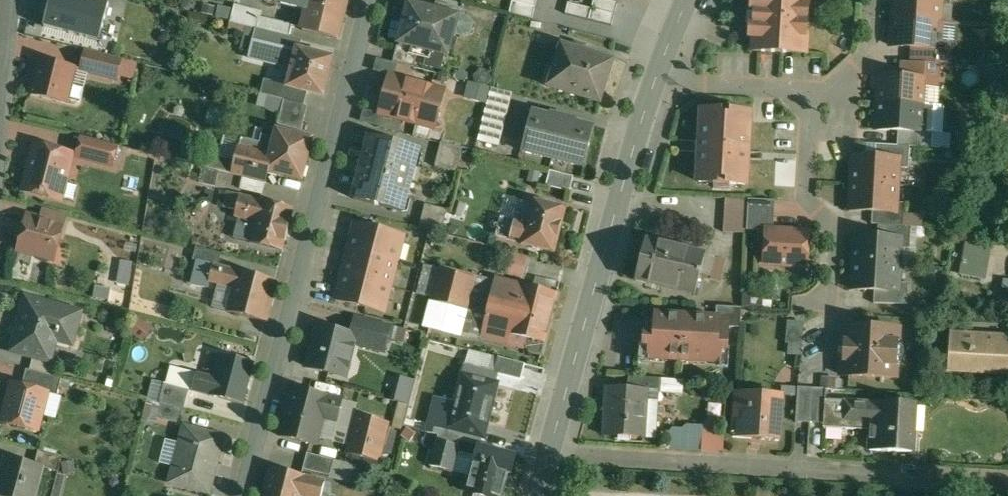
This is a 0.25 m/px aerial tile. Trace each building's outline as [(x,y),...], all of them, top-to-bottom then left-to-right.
[(94,0),(50,0),(43,26),(99,41),(109,4),(94,0)] [(281,3),(309,10),(304,29),(339,38),(348,0),(282,0),(281,3)] [(507,13),(530,17),(532,0),(509,0),(507,13)] [(587,7),(564,2),(561,13),(613,25),(618,3),(607,0),(589,0),(587,7)] [(752,7),(754,9),(756,10),(755,25),(753,25),(751,27),(750,35),(753,37),(755,37),(754,50),(807,53),(808,34),(807,33),(808,7),(810,8),(810,0),(753,0),(752,7)] [(894,19),(940,21),(941,4),(942,0),(896,0),(894,19)] [(438,9),(409,2),(398,42),(413,45),(414,41),(432,46),(431,50),(449,55),(459,15),(448,12),(449,7),(439,5),(438,9)] [(293,25),(260,17),(257,28),(290,36),(293,25)] [(940,21),(894,19),(893,45),(914,47),(939,48),(939,39),(940,21)] [(939,48),(914,47),(914,62),(938,63),(948,64),(949,39),(939,39),(939,48)] [(573,47),(562,44),(548,86),(601,102),(615,61),(614,60),(585,51),(586,46),(575,42),(573,47)] [(298,49),(281,45),(277,63),(293,67),(298,49)] [(122,58),(87,49),(82,70),(117,79),(122,58)] [(333,57),(298,49),(293,67),(289,85),(289,86),(309,91),(324,95),(333,57)] [(72,66),(41,59),(33,94),(66,102),(70,84),(68,81),(72,66)] [(914,62),(904,61),(903,76),(927,78),(926,87),(936,87),(938,63),(914,62)] [(903,76),(881,75),(879,102),(925,105),(925,104),(926,87),(927,78),(903,76)] [(445,90),(390,76),(381,112),(435,126),(445,90)] [(309,91),(289,86),(289,85),(283,83),(279,97),(285,99),(305,104),(309,91)] [(511,92),(494,88),(491,99),(508,103),(511,92)] [(305,104),(285,99),(279,124),(302,130),(308,105),(305,104)] [(925,105),(879,102),(877,129),(899,130),(923,132),(924,123),(934,123),(934,132),(943,133),(945,106),(925,104),(925,105)] [(595,126),(533,110),(522,150),(585,166),(595,126)] [(750,113),(732,112),(732,118),(722,117),(722,112),(704,111),(700,182),(718,183),(718,177),(728,177),(728,183),(746,184),(750,113)] [(503,124),(486,119),(481,140),(498,144),(503,124)] [(923,132),(899,130),(898,145),(911,146),(933,147),(934,132),(934,123),(924,123),(923,132)] [(313,138),(277,129),(271,153),(246,146),(244,153),(239,175),(266,182),(269,172),(303,180),(313,138)] [(118,145),(83,136),(78,156),(113,165),(118,145)] [(349,204),(354,205),(367,138),(355,136),(349,165),(356,166),(349,204)] [(420,149),(371,137),(355,198),(404,210),(408,193),(403,192),(407,179),(412,180),(412,179),(407,178),(410,165),(415,167),(420,149)] [(464,148),(442,142),(436,166),(458,172),(464,148)] [(73,154),(36,144),(32,160),(29,162),(28,167),(29,170),(24,190),(59,199),(63,182),(67,180),(73,154)] [(225,148),(209,144),(204,167),(219,170),(225,148)] [(898,145),(877,144),(876,157),(899,158),(900,158),(899,168),(909,168),(911,146),(898,145)] [(244,153),(225,148),(219,170),(239,175),(244,153)] [(876,157),(855,156),(854,155),(854,157),(853,183),(898,185),(899,168),(900,158),(899,158),(876,157)] [(542,184),(565,189),(568,175),(545,170),(542,184)] [(898,185),(853,183),(851,208),(851,210),(852,210),(852,209),(874,211),(896,212),(897,212),(897,202),(898,185)] [(295,208),(241,194),(236,217),(257,222),(252,242),(284,250),(295,208)] [(566,207),(534,199),(528,222),(522,242),(531,244),(529,251),(536,253),(536,252),(542,254),(544,247),(555,250),(566,207)] [(776,200),(749,199),(747,229),(767,231),(767,229),(774,230),(776,200)] [(896,212),(874,211),(873,224),(879,224),(906,226),(908,203),(897,202),(897,212),(896,212)] [(448,210),(426,204),(420,227),(430,230),(442,233),(448,210)] [(520,209),(505,206),(497,235),(522,242),(528,222),(517,219),(520,209)] [(64,226),(28,216),(19,249),(50,257),(54,243),(59,245),(64,226)] [(402,235),(359,224),(356,236),(354,235),(350,249),(396,261),(402,235)] [(912,227),(879,224),(878,237),(901,238),(901,248),(911,248),(912,227)] [(774,230),(767,229),(767,231),(765,263),(807,266),(809,232),(774,230)] [(442,233),(430,230),(421,262),(421,264),(440,268),(425,326),(461,335),(485,244),(442,233)] [(878,237),(856,235),(854,262),(900,265),(901,248),(901,238),(878,237)] [(984,279),(990,240),(963,235),(956,275),(984,279)] [(706,255),(647,240),(636,280),(696,295),(701,275),(706,255)] [(223,252),(197,246),(194,259),(199,261),(200,259),(214,263),(220,264),(223,252)] [(396,261),(350,249),(350,250),(352,250),(349,260),(347,260),(344,273),(389,285),(396,261)] [(503,250),(497,272),(519,277),(524,256),(503,250)] [(716,257),(706,255),(701,275),(711,278),(716,257)] [(727,260),(716,257),(711,278),(722,281),(727,260)] [(214,263),(200,259),(199,261),(193,283),(209,287),(211,282),(210,281),(214,263)] [(900,265),(854,262),(853,289),(875,290),(898,292),(899,282),(900,265)] [(220,264),(214,263),(210,281),(211,282),(235,288),(229,311),(266,321),(277,279),(220,264)] [(389,285),(344,273),(340,287),(342,288),(339,299),(383,310),(389,285)] [(557,294),(495,278),(486,314),(481,312),(480,317),(485,318),(480,336),(509,343),(512,334),(545,342),(557,294)] [(898,292),(875,290),(875,303),(908,304),(909,283),(899,282),(898,292)] [(81,312),(27,298),(23,314),(24,315),(19,333),(18,333),(13,351),(34,357),(51,361),(51,360),(58,335),(74,339),(81,312)] [(743,307),(717,306),(717,318),(730,319),(730,327),(742,328),(743,307)] [(717,318),(656,314),(656,321),(646,320),(644,349),(648,349),(647,358),(723,363),(724,354),(728,354),(730,327),(730,319),(717,318)] [(392,325),(357,316),(353,334),(357,335),(355,343),(386,350),(388,339),(392,325)] [(783,350),(797,351),(799,322),(785,321),(783,350)] [(407,329),(392,325),(388,339),(404,342),(407,329)] [(353,334),(319,326),(314,348),(313,348),(308,366),(342,375),(348,352),(352,353),(355,343),(357,335),(353,334)] [(899,329),(845,326),(842,375),(896,378),(897,367),(901,367),(901,365),(896,365),(893,363),(894,354),(906,355),(906,353),(894,353),(894,344),(897,342),(903,342),(903,341),(899,340),(899,329)] [(951,334),(949,355),(958,355),(957,369),(1003,372),(1004,358),(1007,358),(1007,337),(951,334)] [(302,347),(296,371),(306,373),(311,350),(302,347)] [(255,362),(222,354),(216,377),(199,373),(194,390),(245,403),(255,362)] [(486,433),(507,367),(472,356),(452,423),(486,433)] [(51,361),(34,357),(31,370),(55,376),(59,362),(51,360),(51,361)] [(55,376),(31,370),(27,369),(23,385),(47,391),(46,393),(58,396),(62,378),(55,376)] [(402,418),(410,379),(394,376),(389,400),(396,401),(393,416),(402,418)] [(663,378),(629,376),(628,388),(648,390),(648,391),(662,391),(663,378)] [(23,385),(14,383),(4,422),(36,430),(41,428),(44,415),(42,411),(46,393),(47,391),(23,385)] [(628,388),(607,387),(607,388),(609,388),(608,417),(606,417),(605,435),(645,437),(646,436),(644,435),(645,408),(647,408),(648,391),(648,390),(628,388)] [(813,388),(799,387),(797,422),(811,422),(813,388)] [(329,396),(293,388),(281,437),(317,446),(324,416),(329,396)] [(827,388),(813,388),(811,422),(824,422),(826,400),(827,388)] [(783,395),(737,392),(734,435),(780,439),(783,395)] [(344,400),(329,396),(324,416),(339,420),(344,400)] [(916,404),(874,401),(874,403),(826,400),(824,422),(824,427),(863,429),(864,427),(872,428),(871,449),(913,452),(914,433),(907,433),(909,406),(916,406),(916,404)] [(378,420),(358,415),(348,454),(369,459),(378,420)] [(664,426),(663,450),(720,451),(720,417),(702,417),(701,426),(664,426)] [(223,435),(186,426),(171,482),(208,491),(223,435)] [(459,445),(438,440),(429,476),(450,482),(459,445)] [(480,445),(468,492),(484,495),(502,495),(508,473),(511,474),(516,454),(480,445)] [(63,456),(40,450),(36,464),(43,466),(42,467),(59,471),(63,456)] [(334,460),(308,453),(304,469),(330,476),(334,460)] [(7,456),(0,485),(0,495),(35,495),(42,467),(43,466),(36,464),(7,456)] [(366,468),(334,460),(330,476),(361,484),(366,468)] [(274,468),(267,495),(323,495),(327,482),(274,468)]
